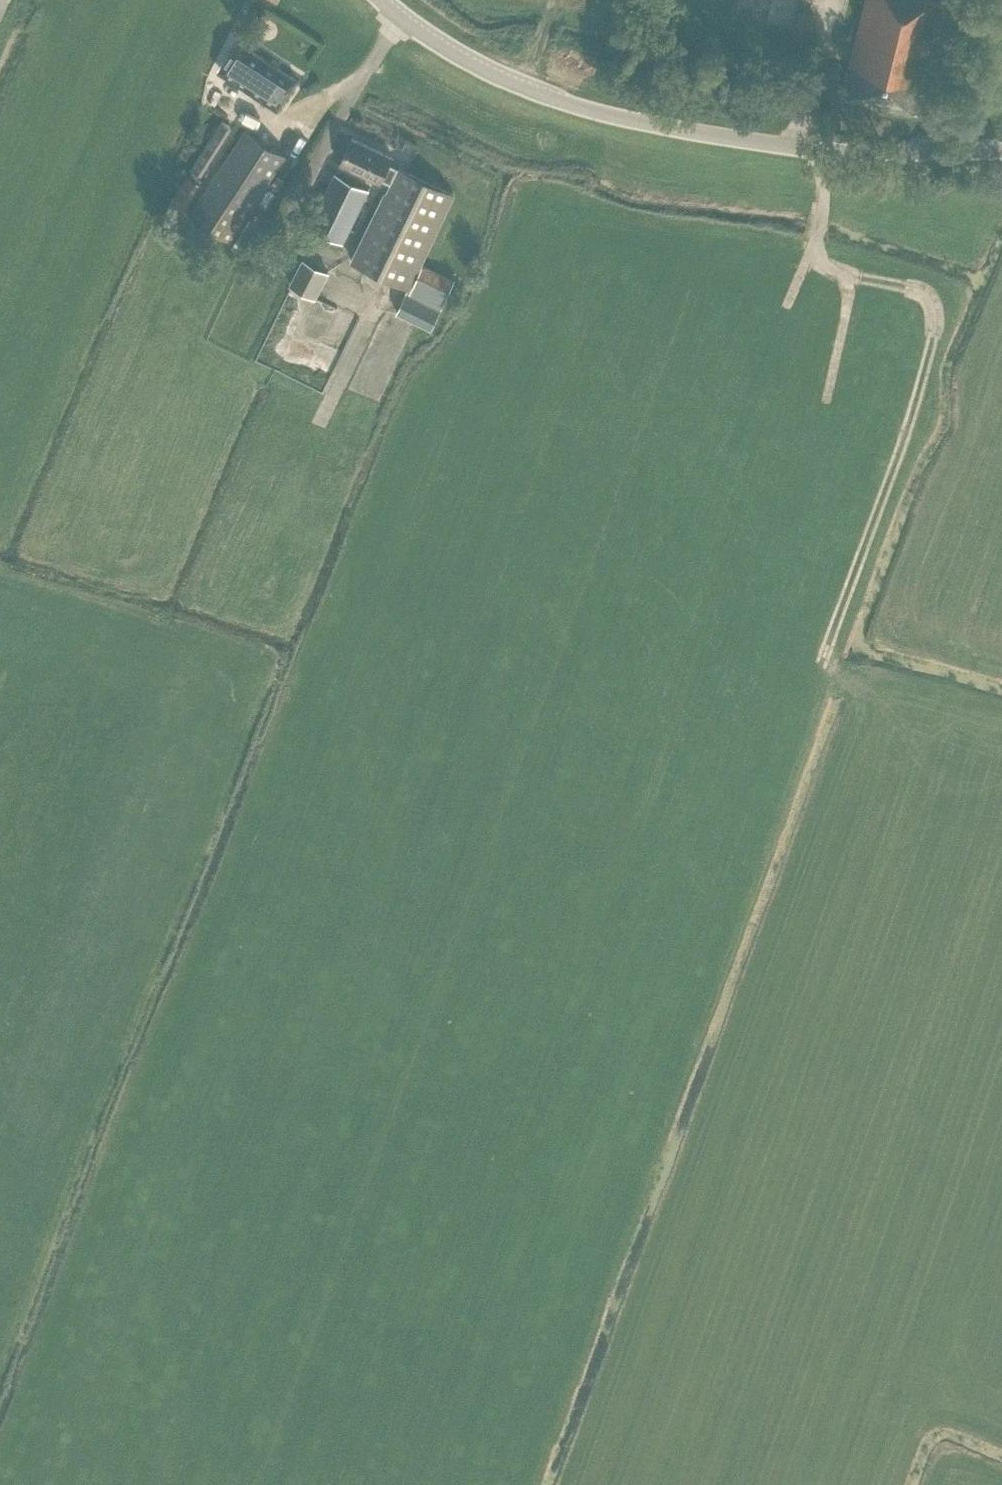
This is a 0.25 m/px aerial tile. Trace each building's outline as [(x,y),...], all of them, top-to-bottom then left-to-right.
[(928,75),(947,0),(865,0),(842,94),(862,98),(861,99),(898,108),(898,107),(919,112),(924,90),(920,89),(924,74),(928,75)] [(217,71),(277,110),(297,79),(237,40),(217,71)] [(166,205),(178,212),(193,188),(232,127),(220,119),(181,181),(166,205)] [(191,214),(231,240),(285,156),(245,130),(191,214)] [(392,182),(387,192),(385,191),(352,259),(391,277),(392,274),(409,282),(395,312),(430,328),(452,279),(419,263),(454,193),(390,161),(393,155),(353,136),(341,163),(379,181),(381,177),(392,182)] [(309,225),(343,241),(369,188),(335,172),(309,225)] [(328,273),(302,258),(300,261),(290,279),(287,285),(315,298),(328,273)] [(242,276),(268,288),(274,275),(248,263),(242,276)]
